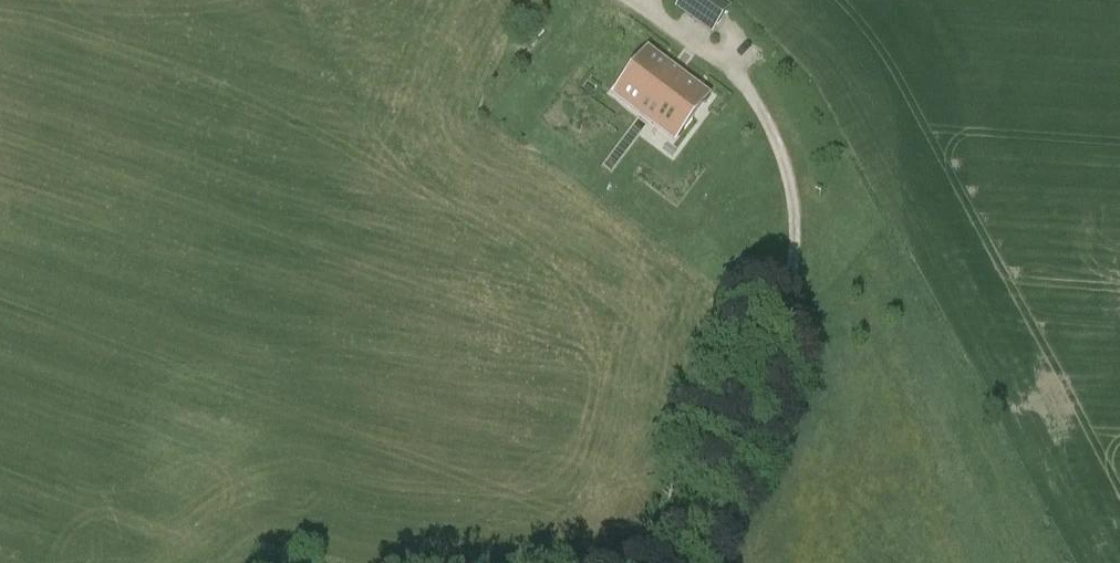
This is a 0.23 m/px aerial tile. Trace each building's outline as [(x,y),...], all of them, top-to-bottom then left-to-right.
[(709,0),(682,0),(676,8),(694,21),(709,0)] [(647,49),(615,90),(679,138),(693,120),(687,115),(705,93),(647,49)]
